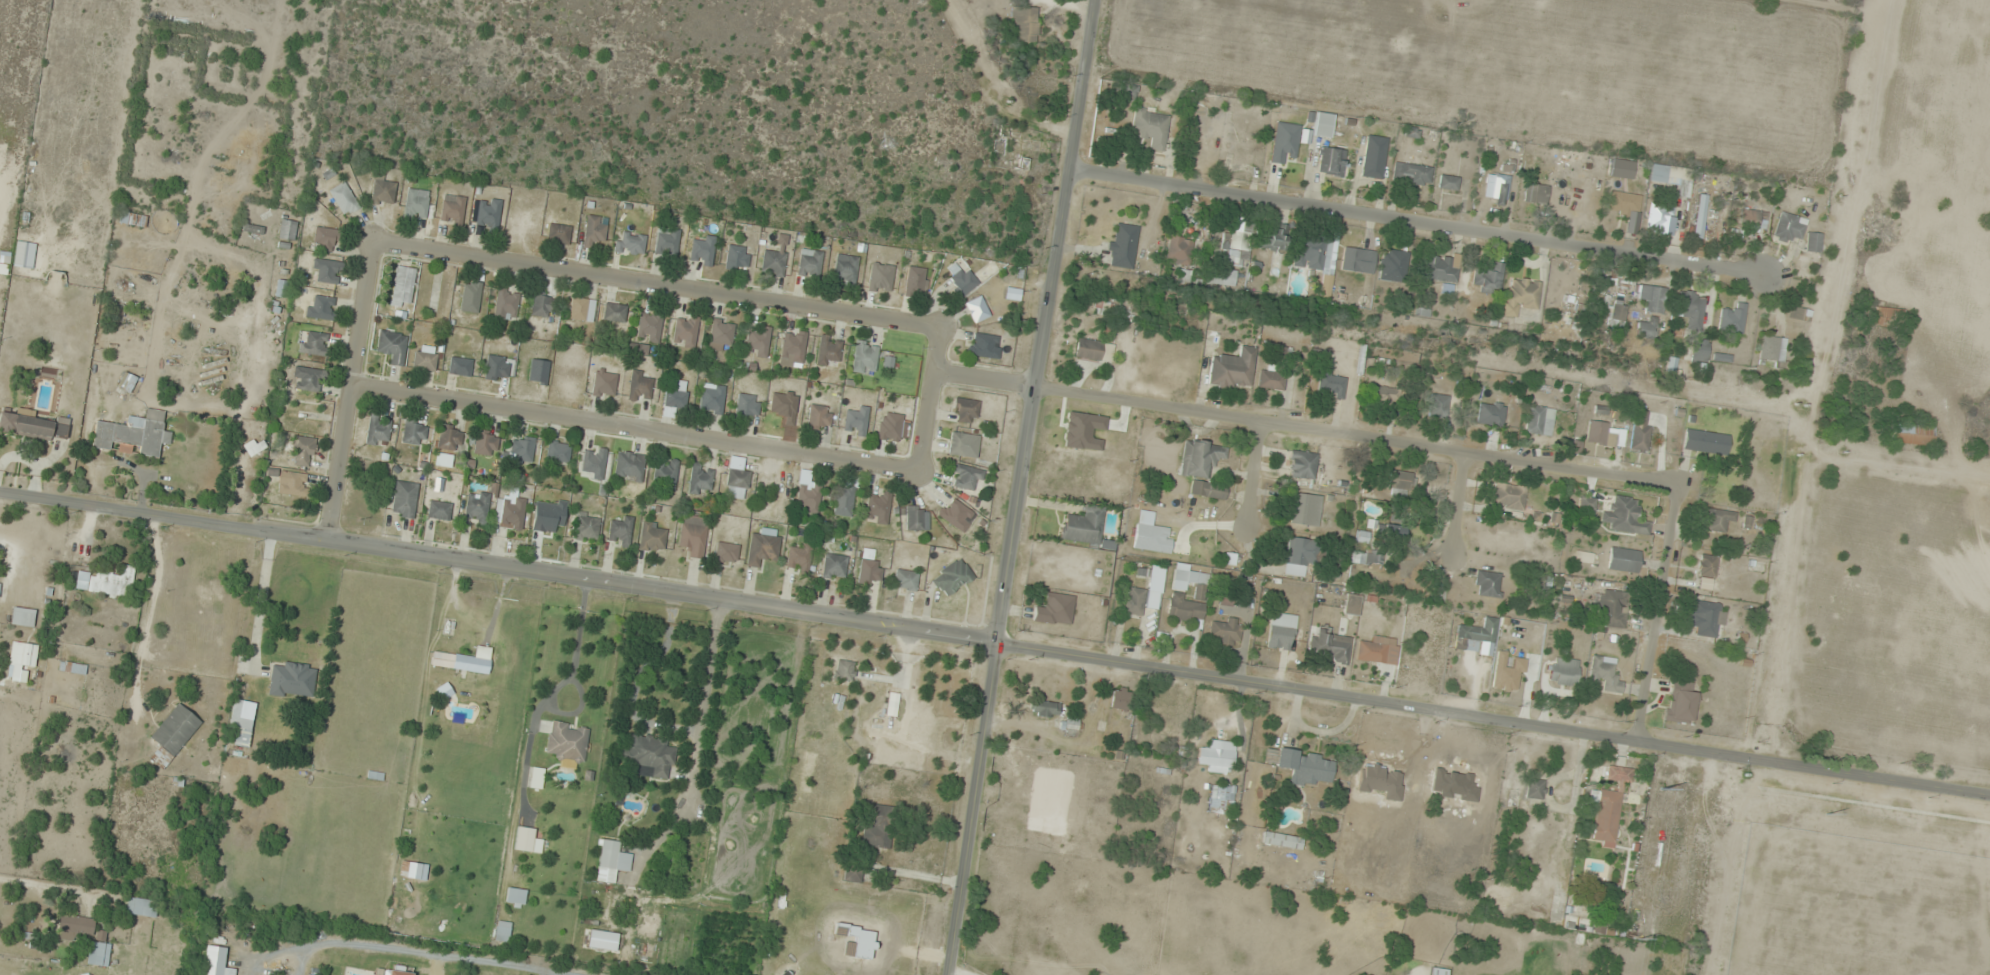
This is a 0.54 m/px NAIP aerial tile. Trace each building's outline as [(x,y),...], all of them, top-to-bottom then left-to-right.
[(1012,42),(1038,42),(1038,7),(1012,7),(1012,42)] [(1165,152),(1170,112),(1135,108),(1131,137),(1150,140),(1149,150),(1165,152)] [(1333,114),(1315,112),(1313,136),(1331,138),(1333,114)] [(1284,166),(1285,156),(1295,158),(1300,124),(1277,121),(1270,164),(1284,166)] [(1382,180),(1388,138),(1368,135),(1361,177),(1382,180)] [(1344,178),(1348,150),(1322,147),(1318,174),(1344,178)] [(1028,170),(1032,152),(1021,149),(1017,168),(1028,170)] [(1392,182),(1430,186),(1432,167),(1394,162),(1392,182)] [(1692,170),(1652,165),(1650,182),(1678,185),(1677,196),(1689,197),(1692,170)] [(395,203),(393,183),(385,184),(384,173),(371,175),(375,206),(395,203)] [(1509,176),(1488,174),(1485,203),(1506,205),(1509,176)] [(1457,191),(1459,178),(1440,175),(1438,188),(1457,191)] [(342,216),(358,209),(346,182),(330,190),(342,216)] [(1526,202),(1546,206),(1549,186),(1529,183),(1526,202)] [(404,219),(426,221),(428,191),(406,189),(404,219)] [(1640,195),(1609,192),(1607,213),(1638,217),(1640,195)] [(438,220),(459,226),(467,200),(446,194),(438,220)] [(1691,237),(1700,239),(1709,197),(1700,195),(1691,237)] [(473,228),(499,228),(499,200),(473,200),(473,228)] [(1672,234),(1675,209),(1650,206),(1647,232),(1672,234)] [(1768,213),(1743,209),(1740,224),(1765,229),(1768,213)] [(1792,236),(1801,239),(1807,221),(1781,212),(1773,238),(1790,244),(1792,236)] [(595,241),(606,242),(607,218),(586,216),(584,247),(594,248),(595,241)] [(299,222),(282,219),(277,238),(295,242),(299,222)] [(1139,227),(1116,223),(1110,266),(1133,270),(1139,227)] [(571,226),(549,224),(547,243),(569,245),(571,226)] [(311,247),(333,254),(340,232),(317,226),(311,247)] [(679,230),(658,228),(654,255),(676,258),(679,230)] [(1285,233),(1256,228),(1253,247),(1282,252),(1285,233)] [(1221,249),(1231,252),(1229,259),(1244,264),(1252,236),(1227,229),(1221,249)] [(646,235),(617,232),(615,253),(644,255),(646,235)] [(1821,253),(1822,233),(1806,232),(1805,252),(1821,253)] [(1292,267),(1325,271),(1329,238),(1297,233),(1292,267)] [(1167,261),(1190,264),(1194,238),(1170,235),(1167,261)] [(703,243),(693,242),(689,262),(711,266),(716,238),(704,236),(703,243)] [(13,266),(33,268),(35,244),(16,242),(13,266)] [(725,269),(747,271),(750,248),(728,246),(725,269)] [(1376,253),(1344,248),(1341,270),(1372,275),(1376,253)] [(823,253),(802,249),(797,276),(818,280),(823,253)] [(786,254),(764,251),(760,274),(782,277),(786,254)] [(1380,281),(1404,282),(1406,252),(1382,251),(1380,281)] [(859,258),(837,254),(833,282),(855,285),(859,258)] [(1458,280),(1457,257),(1426,258),(1428,282),(1458,280)] [(312,269),(319,271),(317,282),(336,285),(340,263),(314,258),(312,269)] [(1506,265),(1493,261),(1490,272),(1477,269),(1471,290),(1498,296),(1506,265)] [(894,266),(871,263),(868,291),(891,293),(894,266)] [(961,271),(955,264),(945,271),(963,296),(980,285),(967,267),(961,271)] [(416,270),(397,266),(390,305),(409,308),(416,270)] [(904,295),(921,299),(927,270),(910,266),(904,295)] [(1237,270),(1207,270),(1207,285),(1237,285),(1237,270)] [(431,292),(428,312),(447,314),(450,277),(443,276),(441,293),(431,292)] [(1537,311),(1541,282),(1510,277),(1504,316),(1516,317),(1517,307),(1537,311)] [(276,297),(288,297),(288,281),(276,281),(276,297)] [(462,312),(479,313),(480,282),(462,282),(462,312)] [(1663,314),(1666,288),(1641,285),(1639,301),(1648,302),(1646,312),(1663,314)] [(517,320),(518,289),(497,288),(495,319),(517,320)] [(1685,313),(1683,327),(1701,330),(1705,294),(1679,291),(1676,312),(1685,313)] [(553,318),(555,294),(533,292),(531,316),(553,318)] [(336,298),(314,296),(313,298),(308,297),(306,318),(334,321),(336,298)] [(965,304),(975,324),(991,316),(981,296),(965,304)] [(594,298),(570,298),(570,320),(594,321),(594,298)] [(602,320),(624,323),(627,306),(604,303),(602,320)] [(1608,320),(1621,325),(1627,309),(1615,303),(1608,320)] [(1746,305),(1736,303),(1735,311),(1722,309),(1718,333),(1741,337),(1746,305)] [(1787,317),(1808,324),(1812,312),(1791,306),(1787,317)] [(1904,310),(1865,307),(1863,326),(1903,329),(1904,310)] [(638,336),(647,337),(646,343),(660,344),(662,313),(640,311),(638,336)] [(696,348),(698,318),(676,317),(674,347),(696,348)] [(1636,337),(1654,340),(1658,323),(1639,319),(1636,337)] [(732,351),(734,322),(712,320),(709,349),(732,351)] [(768,356),(768,327),(746,327),(746,356),(768,356)] [(779,365),(801,368),(807,333),(785,330),(779,365)] [(966,350),(993,363),(1002,343),(975,330),(966,350)] [(299,353),(326,358),(330,336),(303,331),(299,353)] [(408,335),(380,331),(377,353),(393,355),(391,365),(402,367),(408,335)] [(817,364),(839,366),(842,338),(820,336),(817,364)] [(1075,357),(1110,363),(1113,345),(1078,338),(1075,357)] [(1784,367),(1784,338),(1761,338),(1761,359),(1774,359),(1774,367),(1784,367)] [(1691,360),(1706,362),(1709,341),(1694,339),(1691,360)] [(852,372),(875,375),(878,344),(855,341),(852,372)] [(1212,352),(1208,386),(1251,391),(1256,348),(1238,345),(1237,355),(1212,352)] [(434,372),(438,355),(416,351),(412,368),(434,372)] [(506,383),(510,359),(487,355),(483,379),(506,383)] [(471,377),(472,359),(449,358),(448,375),(471,377)] [(1666,372),(1674,374),(1677,359),(1669,358),(1666,372)] [(1346,378),(1330,376),(1332,365),(1322,363),(1317,394),(1342,398),(1346,378)] [(1285,369),(1260,367),(1259,388),(1284,390),(1285,369)] [(322,391),(322,369),(294,369),(294,391),(322,391)] [(628,399),(650,402),(652,381),(642,380),(642,372),(631,370),(628,399)] [(617,374),(594,372),(592,395),(614,398),(617,374)] [(720,415),(726,388),(704,384),(698,411),(720,415)] [(1398,387),(1369,387),(1369,403),(1398,403),(1398,387)] [(686,410),(688,392),(666,389),(664,407),(686,410)] [(761,398),(738,394),(735,416),(757,419),(761,398)] [(1449,417),(1449,396),(1430,395),(1430,417),(1449,417)] [(974,425),(980,403),(957,397),(951,419),(974,425)] [(1503,425),(1504,404),(1479,403),(1478,424),(1503,425)] [(830,430),(831,407),(808,406),(808,430),(830,430)] [(856,414),(846,412),(842,433),(864,437),(869,408),(858,406),(856,414)] [(1546,408),(1528,406),(1525,433),(1543,435),(1546,408)] [(95,421),(92,448),(114,451),(114,452),(135,455),(135,456),(158,459),(160,443),(170,445),(171,433),(162,431),(165,411),(146,408),(145,418),(128,416),(126,426),(95,421)] [(69,419),(57,417),(57,421),(32,418),(33,414),(0,410),(0,432),(67,440),(69,419)] [(1649,452),(1650,412),(1632,411),(1631,452),(1649,452)] [(898,443),(903,416),(882,412),(877,439),(898,443)] [(388,445),(390,417),(368,416),(366,444),(388,445)] [(424,446),(427,423),(404,420),(402,444),(424,446)] [(1624,446),(1626,425),(1587,422),(1586,444),(1624,446)] [(1932,445),(1933,426),(1892,423),(1891,443),(1932,445)] [(463,428),(440,424),(437,449),(459,452),(463,428)] [(1729,435),(1685,429),(1682,449),(1726,455),(1729,435)] [(499,434),(477,430),(473,454),(495,457),(499,434)] [(974,434),(950,432),(948,455),(972,458),(974,434)] [(315,439),(293,437),(291,465),(312,467),(315,439)] [(510,460),(532,462),(534,439),(511,438),(510,460)] [(244,446),(248,456),(266,449),(261,439),(244,446)] [(1213,460),(1226,461),(1228,445),(1183,439),(1178,475),(1211,480),(1213,460)] [(545,461),(568,464),(571,444),(548,440),(545,461)] [(607,450),(595,448),(594,455),(584,453),(579,476),(602,480),(607,450)] [(1314,479),(1317,453),(1290,450),(1287,476),(1314,479)] [(641,482),(645,456),(618,451),(614,477),(641,482)] [(453,456),(437,453),(434,465),(450,468),(453,456)] [(677,488),(675,459),(654,461),(656,490),(677,488)] [(690,495),(712,493),(711,465),(689,466),(690,495)] [(980,489),(980,467),(952,467),(952,489),(980,489)] [(725,498),(747,499),(749,471),(727,470),(725,498)] [(307,497),(309,475),(280,471),(277,493),(307,497)] [(1413,473),(1392,471),(1390,492),(1411,494),(1413,473)] [(1189,494),(1225,501),(1227,486),(1191,480),(1189,494)] [(418,485),(396,481),(390,514),(412,519),(418,485)] [(820,484),(798,483),(797,511),(819,511),(820,484)] [(1523,511),(1527,488),(1496,483),(1492,506),(1523,511)] [(833,515),(851,517),(854,487),(836,486),(833,515)] [(489,494),(467,492),(464,522),(486,524),(489,494)] [(889,523),(889,492),(867,492),(867,523),(889,523)] [(1309,525),(1310,516),(1316,517),(1318,496),(1293,493),(1289,523),(1309,525)] [(961,533),(975,515),(951,496),(937,514),(961,533)] [(1578,511),(1593,511),(1593,498),(1578,497),(1578,511)] [(1648,534),(1649,523),(1638,522),(1640,499),(1613,497),(1612,512),(1603,511),(1601,530),(1648,534)] [(524,498),(502,498),(502,529),(524,529),(524,498)] [(450,521),(453,502),(430,499),(427,518),(450,521)] [(923,506),(905,506),(905,530),(923,530),(923,506)] [(1083,517),(1064,514),(1060,539),(1088,543),(1087,548),(1099,550),(1105,509),(1085,506),(1083,517)] [(1703,529),(1723,532),(1724,521),(1734,522),(1736,512),(1705,509),(1703,529)] [(1387,537),(1409,537),(1409,511),(1387,511),(1387,537)] [(600,518),(578,515),(574,538),(596,542),(600,518)] [(708,518),(682,515),(678,545),(686,546),(685,557),(703,559),(708,518)] [(631,545),(631,517),(621,517),(621,523),(609,523),(609,545),(631,545)] [(666,525),(642,522),(639,550),(663,552),(666,525)] [(1133,548),(1157,551),(1161,527),(1136,523),(1133,548)] [(780,537),(750,533),(747,566),(756,567),(757,558),(777,560),(780,537)] [(1286,564),(1317,567),(1319,540),(1288,538),(1286,564)] [(796,541),(784,565),(803,574),(814,550),(796,541)] [(739,545),(716,543),(714,561),(736,563),(739,545)] [(873,560),(874,550),(863,549),(857,582),(878,586),(883,562),(873,560)] [(1383,552),(1352,549),(1351,562),(1381,566),(1383,552)] [(1638,571),(1639,549),(1608,549),(1608,571),(1638,571)] [(844,580),(846,556),(824,554),(822,577),(844,580)] [(1715,577),(1716,555),(1698,555),(1698,577),(1715,577)] [(931,581),(948,599),(973,575),(956,557),(931,581)] [(74,589),(129,598),(135,567),(123,565),(121,576),(78,569),(74,589)] [(1159,609),(1164,567),(1150,565),(1147,590),(1130,588),(1128,596),(1120,595),(1118,613),(1142,616),(1143,607),(1159,609)] [(893,588),(916,591),(918,572),(895,570),(893,588)] [(1208,574),(1175,570),(1173,580),(1195,583),(1193,602),(1184,601),(1184,593),(1170,592),(1167,620),(1202,624),(1208,574)] [(1501,574),(1476,571),(1474,595),(1498,598),(1501,574)] [(1627,628),(1626,590),(1594,591),(1595,608),(1600,608),(1600,629),(1627,628)] [(1032,622),(1070,627),(1074,596),(1045,592),(1043,607),(1035,605),(1032,622)] [(1359,615),(1360,595),(1345,594),(1344,614),(1359,615)] [(1722,604),(1691,600),(1688,625),(1696,626),(1695,636),(1717,639),(1722,604)] [(33,628),(36,610),(13,607),(10,624),(33,628)] [(1296,616),(1271,612),(1267,647),(1292,651),(1296,616)] [(1492,655),(1497,618),(1482,617),(1481,626),(1457,623),(1454,650),(1492,655)] [(1240,619),(1223,618),(1222,623),(1210,622),(1209,644),(1238,645),(1240,619)] [(1306,657),(1346,664),(1350,638),(1311,631),(1306,657)] [(1380,644),(1381,637),(1370,636),(1369,644),(1358,642),(1356,661),(1396,666),(1398,647),(1380,644)] [(34,670),(38,645),(12,641),(6,676),(22,678),(24,668),(34,670)] [(431,666),(488,674),(492,648),(476,646),(474,657),(433,651),(431,666)] [(1508,652),(1496,651),(1492,688),(1520,691),(1523,657),(1508,655),(1508,652)] [(1577,686),(1578,659),(1550,657),(1548,685),(1577,686)] [(1622,682),(1614,681),(1616,661),(1591,658),(1588,688),(1621,692),(1622,682)] [(87,666),(60,660),(58,670),(85,676),(87,666)] [(854,661),(835,660),(833,680),(852,681),(854,661)] [(281,666),(271,665),(267,694),(312,700),(316,665),(282,661),(281,666)] [(1690,692),(1691,683),(1669,680),(1663,721),(1692,725),(1697,693),(1690,692)] [(1133,690),(1113,688),(1112,705),(1132,706),(1133,690)] [(885,715),(895,717),(900,694),(889,692),(885,715)] [(231,746),(249,747),(251,718),(242,718),(244,700),(234,700),(231,746)] [(1059,703),(1034,700),(1032,715),(1057,718),(1059,703)] [(202,722),(177,702),(149,738),(159,746),(150,757),(165,769),(202,722)] [(1078,730),(1078,719),(1061,719),(1061,730),(1078,730)] [(544,756),(585,762),(590,727),(549,721),(544,756)] [(667,738),(631,733),(629,747),(621,746),(618,764),(630,765),(628,775),(670,780),(674,748),(666,747),(667,738)] [(1197,763),(1206,764),(1206,773),(1232,774),(1235,742),(1208,740),(1208,747),(1199,747),(1197,763)] [(1335,759),(1266,746),(1263,764),(1293,770),(1291,780),(1330,788),(1335,759)] [(1614,843),(1622,783),(1630,784),(1632,769),(1607,765),(1605,780),(1616,781),(1615,791),(1598,789),(1591,840),(1614,843)] [(527,786),(540,789),(545,770),(532,767),(527,786)] [(1525,799),(1542,799),(1543,779),(1526,779),(1525,799)] [(1209,814),(1232,815),(1234,786),(1211,785),(1209,814)] [(889,848),(891,807),(874,805),(873,826),(862,826),(861,847),(889,848)] [(541,839),(535,839),(535,828),(516,828),(516,851),(541,851),(541,839)] [(1300,852),(1303,839),(1264,831),(1261,843),(1300,852)] [(628,874),(631,854),(619,852),(621,842),(601,839),(595,881),(614,884),(615,872),(628,874)] [(860,868),(844,868),(844,882),(860,882),(860,868)] [(504,905),(523,909),(526,891),(508,887),(504,905)] [(126,913),(151,917),(154,902),(129,898),(126,913)] [(638,931),(644,918),(632,913),(626,925),(638,931)] [(79,934),(92,935),(94,919),(60,914),(57,938),(78,941),(79,934)] [(493,940),(508,943),(512,923),(498,920),(493,940)] [(587,947),(615,952),(618,934),(590,929),(587,947)] [(109,966),(109,942),(88,942),(88,966),(109,966)] [(653,946),(635,944),(634,957),(652,958),(653,946)] [(1448,970),(1431,967),(1429,974),(1447,974),(1448,970)]
